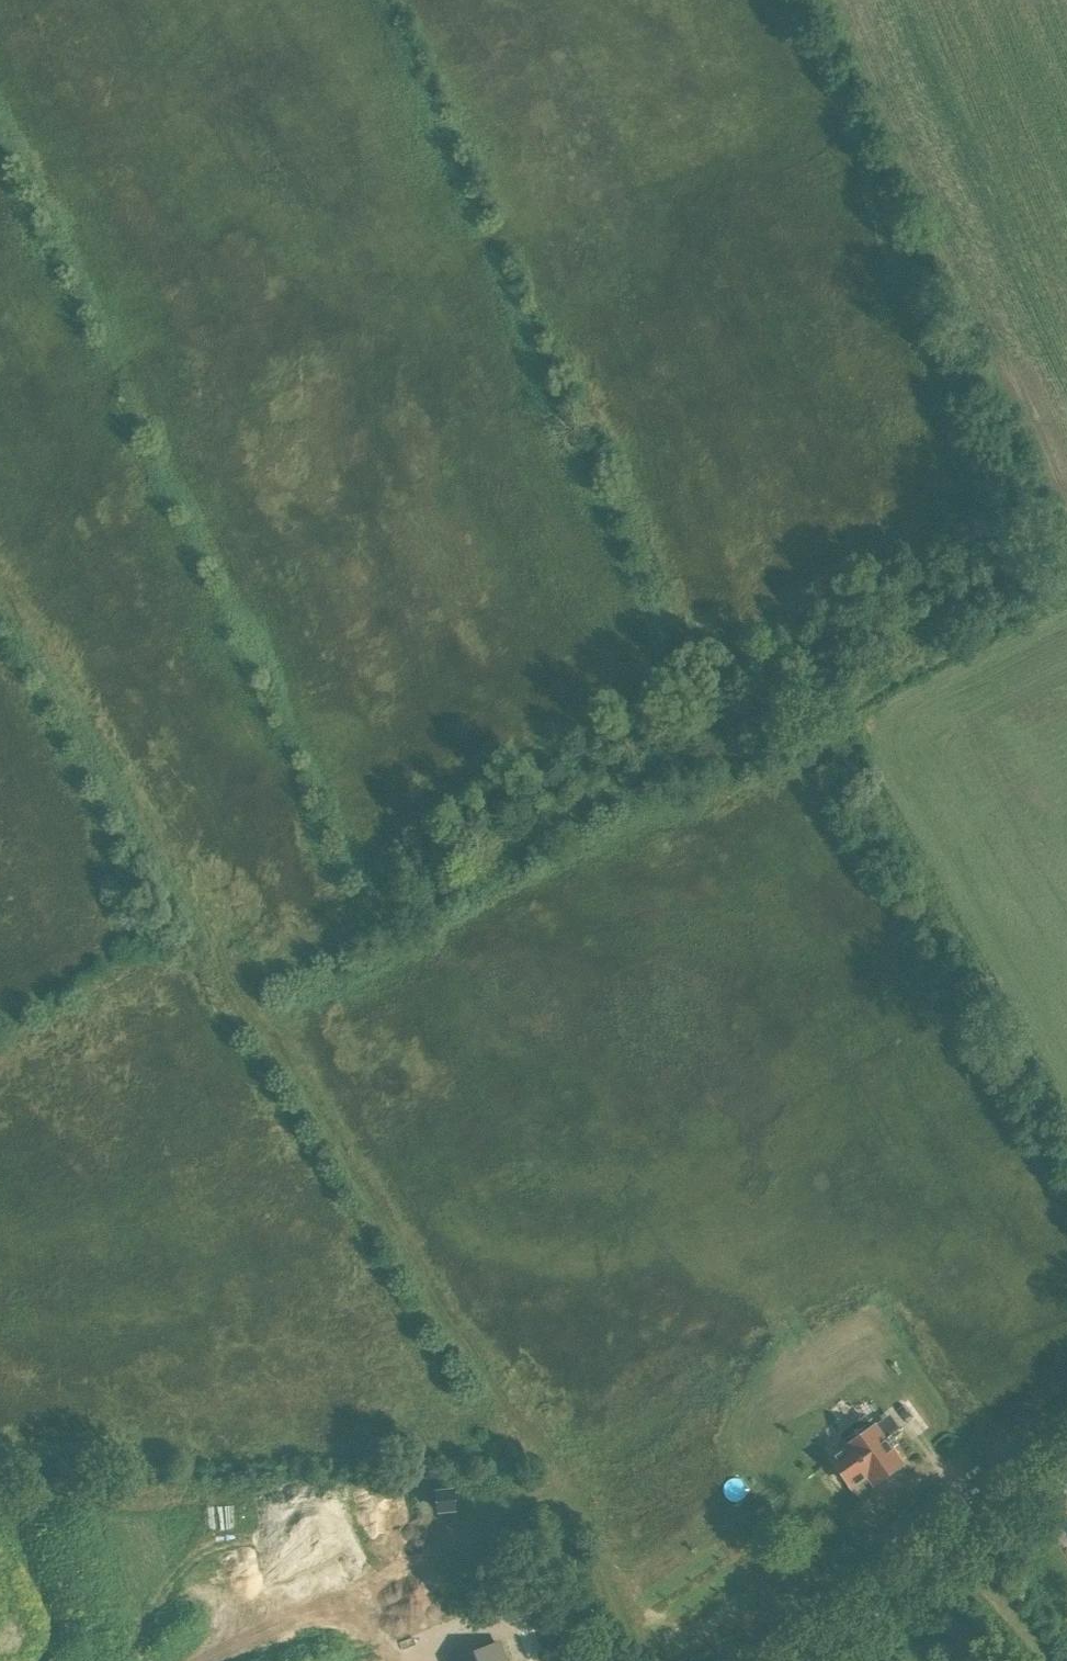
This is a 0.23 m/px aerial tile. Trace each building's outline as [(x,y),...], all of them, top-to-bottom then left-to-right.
[(850,1446),(832,1459),(851,1486),(868,1473),(874,1483),(901,1464),(883,1439),(896,1429),(887,1417),(880,1422),(872,1411),(841,1434),(850,1446)] [(452,1493),(433,1495),(435,1519),(455,1517),(452,1493)] [(448,1658),(449,1660),(505,1660),(497,1639),(448,1658)]
